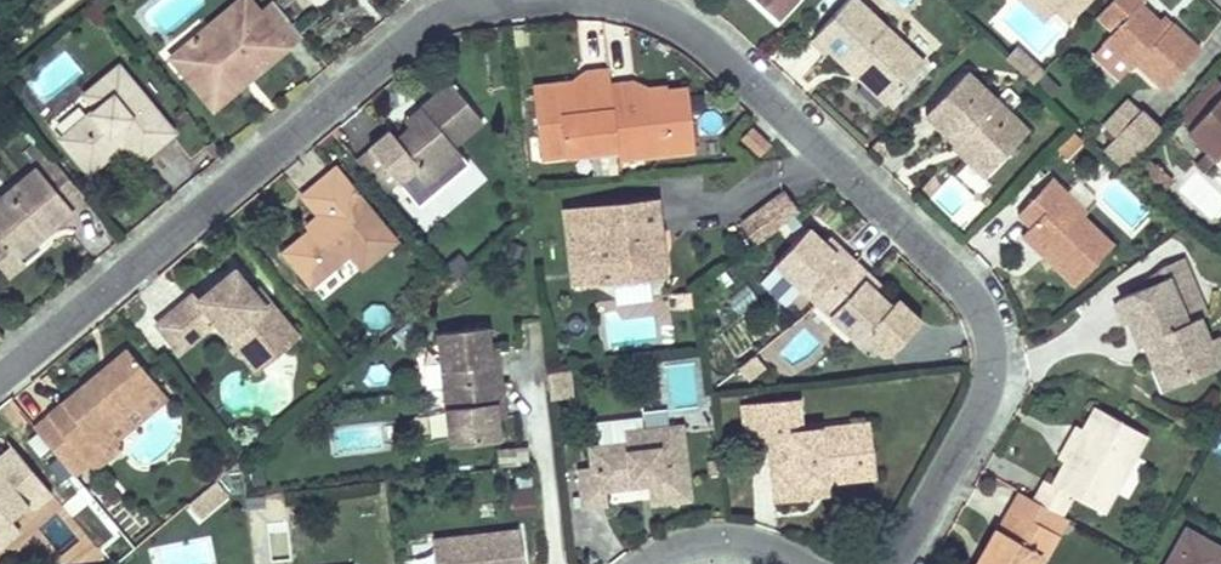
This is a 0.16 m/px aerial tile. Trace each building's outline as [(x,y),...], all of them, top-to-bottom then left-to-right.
[(300,34),(280,10),(266,21),(258,12),(248,0),(240,0),(199,33),(193,36),(190,41),(179,50),(194,68),(186,75),(204,98),(221,84),(222,87),(225,87),(233,83),(237,77),(237,74),(236,72),(241,67),(249,77),(300,34)] [(280,10),(272,0),(258,12),(266,21),(280,10)] [(777,19),(795,0),(756,0),(777,19)] [(814,35),(849,68),(855,61),(892,97),(924,62),(858,0),(847,0),(814,35)] [(1043,18),(1054,6),(1048,0),(1024,0),(1043,18)] [(1067,18),(1074,11),(1062,0),(1059,0),(1054,6),(1067,18)] [(1074,11),(1085,0),(1062,0),(1074,11)] [(1097,16),(1113,31),(1103,41),(1104,42),(1130,67),(1131,68),(1136,63),(1163,88),(1200,50),(1171,23),(1166,29),(1158,21),(1140,3),(1143,0),(1111,0),(1097,16)] [(1171,23),(1163,16),(1158,21),(1166,29),(1171,23)] [(1092,20),(1073,43),(1087,54),(1106,31),(1092,20)] [(1104,42),(1093,54),(1120,79),(1130,67),(1104,42)] [(1036,67),(1017,48),(1007,59),(1026,77),(1036,67)] [(849,68),(886,103),(892,97),(855,61),(849,68)] [(95,108),(59,138),(88,173),(112,153),(109,149),(121,139),(124,143),(139,161),(174,132),(119,65),(83,94),(95,108)] [(221,84),(204,98),(213,108),(249,77),(241,67),(236,72),(237,74),(237,77),(233,83),(225,87),(222,87),(221,84)] [(1043,73),(1036,67),(1026,77),(1033,84),(1035,81),(1043,73)] [(587,80),(532,86),(541,159),(618,150),(610,84),(608,69),(586,71),(587,80)] [(958,138),(991,169),(1027,131),(966,71),(925,113),(955,142),(958,138)] [(1035,81),(1040,86),(1048,77),(1043,73),(1035,81)] [(1175,114),(1189,128),(1220,94),(1220,83),(1212,75),(1175,114)] [(1040,86),(1052,97),(1060,89),(1048,77),(1040,86)] [(618,150),(619,159),(695,150),(688,88),(666,90),(666,87),(633,91),(632,81),(610,84),(618,150)] [(369,148),(398,182),(418,206),(469,164),(453,145),(482,121),(450,82),(419,107),(424,114),(409,126),(395,137),(389,130),(369,148)] [(1187,130),(1217,158),(1214,160),(1220,167),(1220,94),(1189,128),(1187,130)] [(1127,100),(1103,125),(1115,137),(1139,111),(1127,100)] [(419,107),(403,119),(409,126),(424,114),(419,107)] [(1115,137),(1103,149),(1124,169),(1161,129),(1141,110),(1139,111),(1115,137)] [(752,129),(740,141),(759,159),(770,147),(752,129)] [(1081,141),(1072,132),(1068,137),(1077,146),(1081,141)] [(1068,137),(1058,148),(1067,157),(1077,146),(1068,137)] [(955,142),(952,144),(984,176),(991,169),(958,138),(955,142)] [(109,149),(112,153),(124,143),(121,139),(109,149)] [(38,140),(22,153),(36,169),(51,157),(38,140)] [(355,159),(384,194),(398,182),(369,148),(355,159)] [(1214,160),(1206,152),(1195,165),(1203,172),(1214,160)] [(1154,167),(1143,156),(1132,167),(1142,178),(1154,167)] [(7,274),(23,261),(17,254),(37,238),(32,232),(42,224),(46,230),(85,198),(51,157),(36,169),(0,199),(0,266),(7,274)] [(1154,167),(1142,178),(1158,194),(1172,180),(1157,164),(1154,167)] [(322,219),(283,252),(311,286),(350,254),(362,268),(396,240),(335,167),(301,195),(322,219)] [(1050,179),(1017,213),(1030,225),(1022,234),(1039,250),(1041,248),(1047,253),(1044,255),(1075,285),(1112,245),(1082,217),(1086,212),(1050,179)] [(655,198),(653,191),(612,196),(612,203),(655,198)] [(783,193),(743,222),(758,242),(797,212),(783,193)] [(565,201),(564,208),(605,204),(605,197),(565,201)] [(605,204),(564,208),(572,274),(595,271),(597,283),(664,275),(655,198),(612,203),(605,204)] [(37,238),(46,230),(42,224),(32,232),(37,238)] [(808,228),(775,263),(816,302),(854,261),(840,248),(835,253),(824,243),(808,228)] [(840,248),(829,238),(824,243),(835,253),(840,248)] [(526,248),(511,242),(506,252),(521,259),(526,248)] [(459,253),(445,264),(456,277),(470,266),(459,253)] [(1206,315),(1182,258),(1162,267),(1145,278),(1149,286),(1119,298),(1120,300),(1129,323),(1138,343),(1154,336),(1160,350),(1150,359),(1163,388),(1216,366),(1206,342),(1208,341),(1208,340),(1198,318),(1206,315)] [(864,280),(869,275),(854,261),(816,302),(857,341),(863,334),(882,352),(892,352),(921,321),(896,298),(890,305),(875,290),(864,280)] [(193,293),(156,324),(178,352),(215,322),(227,337),(240,326),(268,361),(298,337),(269,301),(264,305),(252,290),(234,269),(198,299),(193,293)] [(572,274),(573,286),(597,283),(595,271),(572,274)] [(880,285),(869,275),(864,280),(875,290),(880,285)] [(269,301),(257,286),(252,290),(264,305),(269,301)] [(691,291),(678,293),(680,309),(692,307),(691,291)] [(1120,300),(1112,304),(1121,326),(1129,323),(1120,300)] [(227,337),(256,371),(268,361),(240,326),(227,337)] [(486,326),(438,332),(444,388),(500,382),(498,362),(491,363),(489,349),(486,326)] [(1216,336),(1208,340),(1208,341),(1206,342),(1216,366),(1220,364),(1220,348),(1216,336)] [(99,378),(96,374),(33,426),(65,464),(79,453),(87,463),(95,472),(123,448),(116,439),(133,426),(136,425),(147,416),(148,413),(166,399),(157,389),(159,387),(127,348),(105,366),(109,370),(99,378)] [(498,362),(496,348),(489,349),(491,363),(498,362)] [(754,354),(737,367),(747,379),(764,366),(754,354)] [(698,405),(690,357),(662,362),(670,410),(698,405)] [(105,366),(96,374),(99,378),(109,370),(105,366)] [(571,396),(568,369),(545,372),(549,399),(571,396)] [(444,388),(451,445),(499,439),(497,417),(495,403),(502,402),(500,382),(444,388)] [(767,439),(774,501),(805,498),(804,484),(826,482),(864,478),(860,445),(848,447),(846,425),(800,429),(797,398),(742,404),(746,441),(767,439)] [(497,417),(504,416),(502,402),(495,403),(497,417)] [(1147,436),(1095,407),(1082,429),(1073,445),(1125,474),(1147,436)] [(578,468),(583,507),(607,504),(606,489),(631,487),(630,481),(645,479),(646,485),(649,504),(690,499),(681,425),(643,430),(641,417),(596,422),(599,446),(590,447),(592,466),(578,468)] [(876,476),(869,422),(846,425),(848,447),(860,445),(864,478),(876,476)] [(1076,426),(1068,442),(1073,445),(1082,429),(1076,426)] [(1068,442),(1059,457),(1065,460),(1073,445),(1068,442)] [(1125,474),(1073,445),(1065,460),(1052,484),(1045,480),(1034,500),(1049,508),(1061,514),(1072,495),(1104,513),(1125,474)] [(14,523),(10,519),(28,505),(31,509),(50,492),(12,447),(0,457),(0,534),(14,523)] [(65,464),(73,474),(87,463),(79,453),(65,464)] [(718,459),(708,461),(709,472),(719,471),(718,459)] [(263,469),(251,470),(252,486),(264,485),(263,469)] [(199,494),(212,508),(228,494),(216,480),(199,494)] [(805,498),(827,495),(826,482),(804,484),(805,498)] [(1034,500),(1019,491),(1010,507),(1040,524),(1049,508),(1034,500)] [(188,503),(200,517),(212,508),(199,494),(188,503)] [(527,498),(515,499),(516,513),(529,512),(527,498)] [(113,546),(127,535),(105,504),(90,515),(113,546)] [(1067,518),(1061,514),(1049,508),(1040,524),(1010,507),(998,529),(996,528),(984,550),(988,553),(982,563),(1041,563),(1067,518)] [(19,529),(14,523),(0,534),(0,545),(19,529)] [(1186,529),(1167,563),(1220,563),(1220,549),(1186,529)] [(432,540),(435,563),(523,563),(518,530),(432,540)] [(977,562),(980,563),(982,563),(988,553),(984,550),(977,562)]
